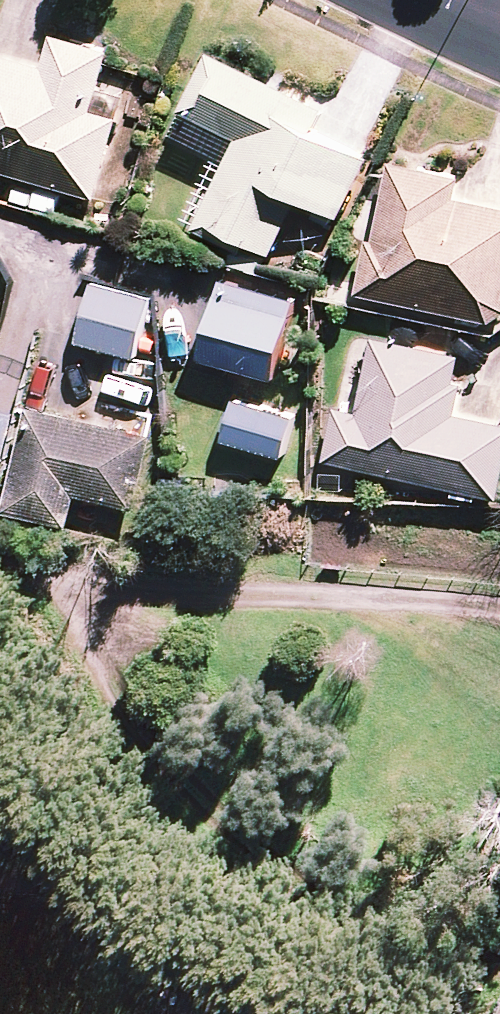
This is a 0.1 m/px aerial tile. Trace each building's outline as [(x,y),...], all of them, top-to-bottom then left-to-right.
[(94,204),(118,123),(92,115),(106,67),(110,55),(52,38),(43,69),(0,57),(0,176),(94,204)] [(315,138),(326,115),(207,56),(178,115),(234,143),(190,232),(239,256),(243,246),(270,259),(298,203),(337,222),(366,164),(315,138)] [(354,298),(490,327),(499,321),(499,212),(455,202),(459,181),(388,166),(372,244),(366,243),(354,298)] [(205,358),(282,379),(303,299),(227,279),(206,356),(205,358)] [(81,342),(138,358),(155,298),(98,282),(81,342)] [(326,461),(499,498),(499,423),(461,414),(467,383),(460,381),(465,356),(376,337),(361,410),(338,406),(326,461)] [(228,440),(289,457),(301,416),(239,399),(228,440)] [(142,508),(160,435),(36,405),(34,412),(11,511),(75,526),(82,494),(142,508)] [(18,414),(0,410),(0,460),(7,461),(18,414)]
